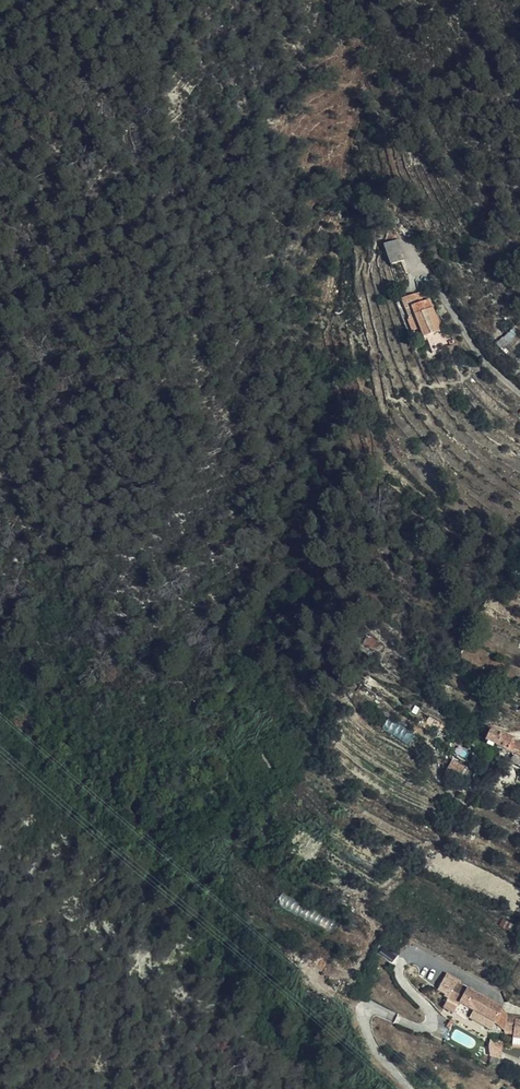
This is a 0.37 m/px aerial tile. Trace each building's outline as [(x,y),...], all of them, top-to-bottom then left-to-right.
[(383,245),(390,265),(405,260),(399,240),(383,245)] [(436,320),(424,297),(407,306),(419,329),(436,320)] [(504,684),(501,690),(508,693),(511,687),(504,684)] [(508,693),(518,696),(519,691),(519,689),(511,687),(508,693)] [(448,728),(428,718),(425,722),(421,720),(418,726),(442,738),(448,728)] [(519,765),(519,746),(513,743),(515,739),(492,730),(488,743),(496,746),(495,749),(519,758),(517,764),(519,765)] [(462,767),(452,761),(446,771),(456,777),(462,767)] [(498,1003),(454,977),(444,993),(454,999),(456,996),(489,1017),(498,1003)] [(500,1058),(504,1043),(491,1041),(488,1055),(500,1058)]
